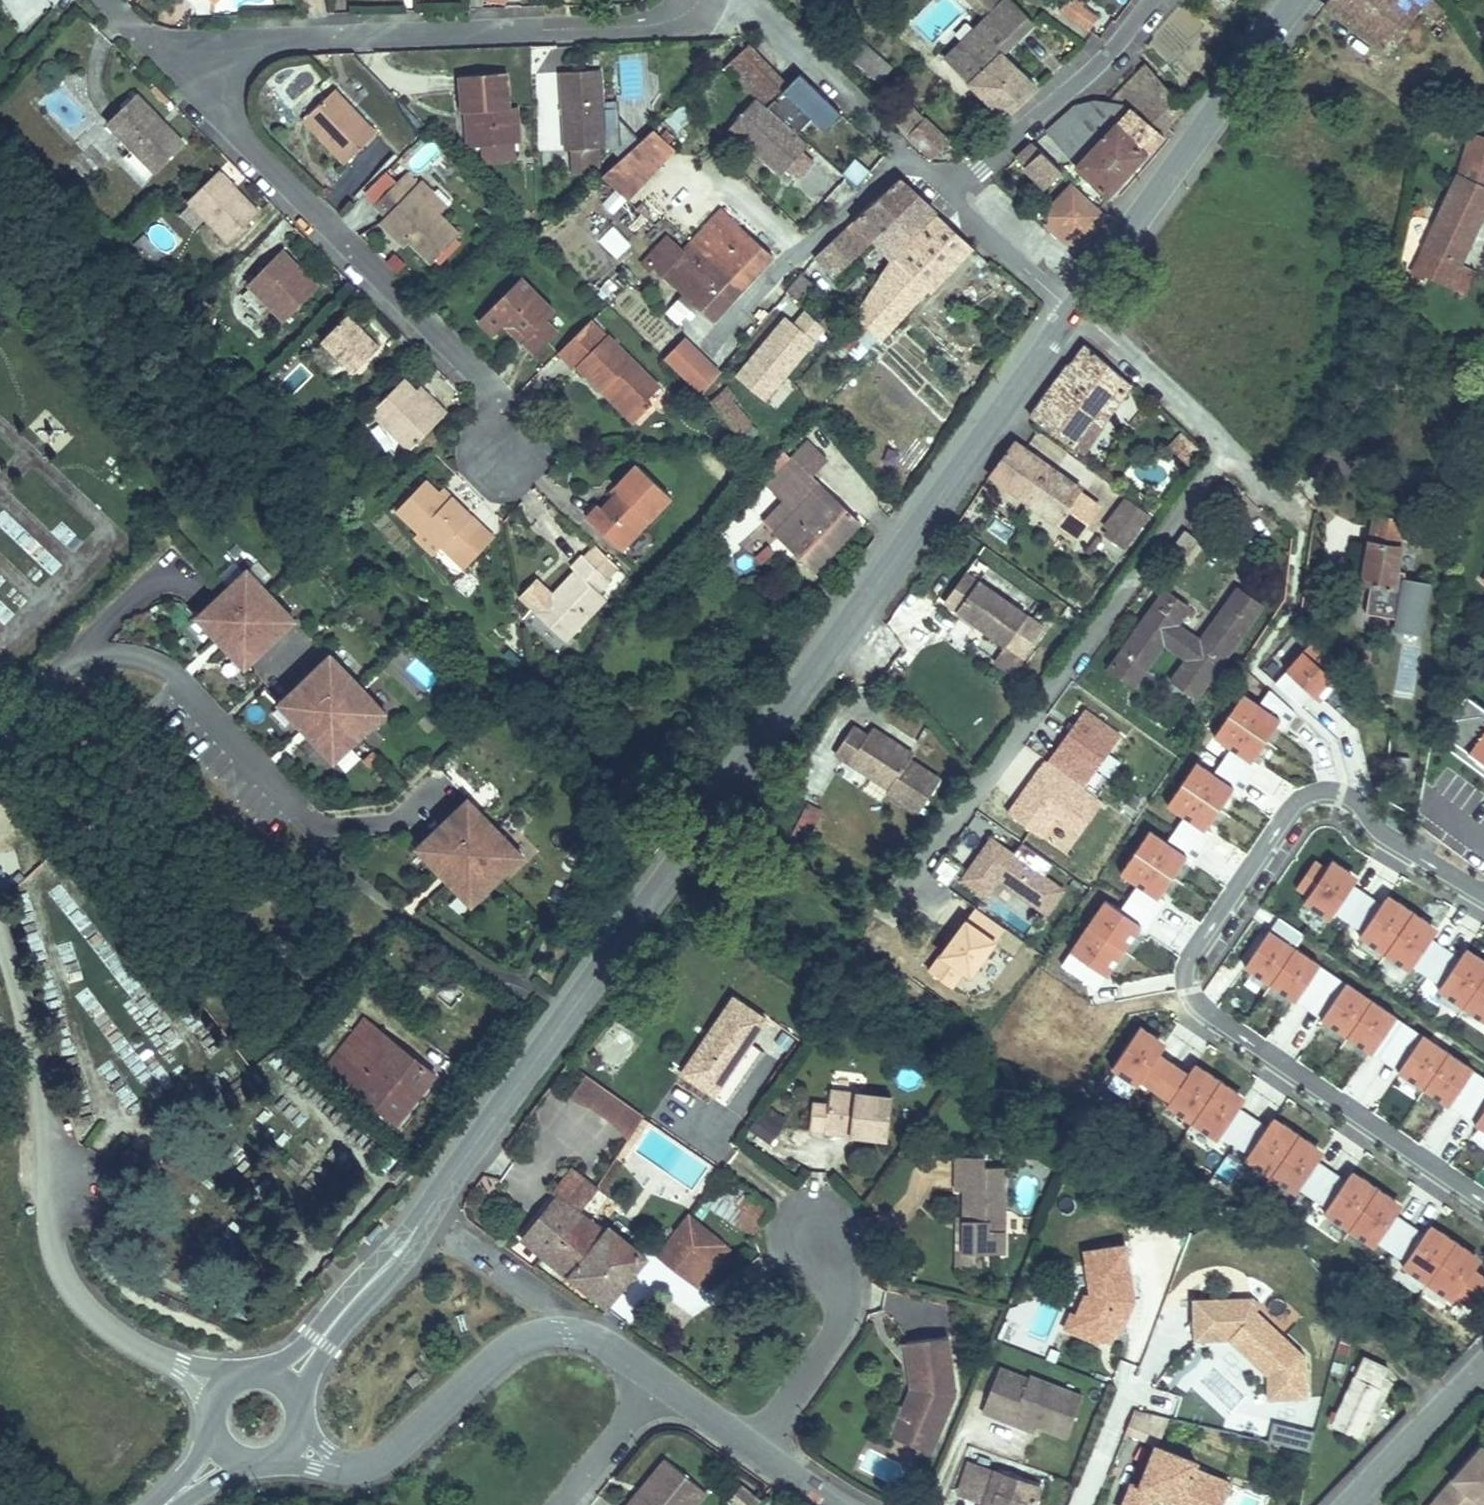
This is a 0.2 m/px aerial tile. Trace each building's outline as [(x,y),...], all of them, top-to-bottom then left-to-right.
[(18,31),(54,11),(48,0),(2,0),(18,31)] [(215,8),(222,0),(206,0),(215,8)] [(957,38),(1016,92),(1044,59),(1009,28),(1034,0),(991,0),(957,38)] [(1071,10),(1084,17),(1093,2),(1097,3),(1099,0),(1081,0),(1071,10)] [(1330,13),(1393,58),(1427,11),(1443,22),(1449,13),(1432,1),(1432,0),(1339,0),(1330,13)] [(1114,12),(1097,3),(1093,2),(1084,17),(1107,28),(1114,12)] [(860,40),(846,54),(880,85),(894,70),(860,40)] [(762,61),(751,49),(727,72),(740,84),(762,61)] [(773,72),(762,61),(740,84),(752,95),(773,72)] [(790,91),(773,72),(752,95),(762,105),(769,111),(790,91)] [(538,73),(538,107),(559,106),(559,73),(538,73)] [(602,74),(566,77),(571,152),(575,152),(604,150),(607,149),(607,138),(605,106),(602,74)] [(1143,74),(1124,101),(1168,123),(1185,108),(1143,74)] [(509,76),(458,82),(463,118),(476,116),(481,151),(524,146),(520,110),(514,111),(509,76)] [(335,91),(330,96),(339,105),(344,101),(335,91)] [(186,143),(136,93),(106,122),(133,150),(156,173),(186,143)] [(1093,166),(1118,187),(1172,126),(1124,101),(1110,95),(1088,97),(1085,97),(1078,103),(1058,123),(1058,126),(1062,131),(1072,143),(1093,166)] [(330,96),(304,121),(347,165),(378,136),(344,101),(339,105),(330,96)] [(769,111),(762,105),(735,134),(785,180),(812,150),(769,111)] [(917,105),(902,121),(941,155),(956,138),(917,105)] [(618,106),(605,106),(607,138),(620,137),(618,106)] [(476,116),(463,118),(468,153),(481,151),(476,116)] [(898,161),(867,138),(851,155),(878,181),(892,166),(898,161)] [(607,181),(626,199),(660,163),(639,144),(607,181)] [(1475,149),(1451,147),(1449,183),(1465,184),(1466,170),(1474,171),(1475,149)] [(146,183),(156,173),(133,150),(122,159),(146,183)] [(604,150),(575,152),(576,170),(606,169),(604,150)] [(878,181),(851,155),(836,172),(862,196),(878,181)] [(1016,159),(1002,181),(1039,202),(1050,181),(1016,159)] [(271,221),(219,169),(189,200),(240,251),(271,221)] [(411,176),(379,208),(390,220),(414,244),(436,267),(466,237),(446,217),(458,205),(445,191),(438,198),(426,185),(423,188),(411,176)] [(908,215),(926,196),(910,181),(906,178),(888,196),(908,215)] [(1435,283),(1450,290),(1451,287),(1476,298),(1483,279),(1483,188),(1478,185),(1435,283)] [(1112,219),(1065,190),(1048,217),(1048,236),(1046,237),(1064,252),(1092,250),(1112,219)] [(908,215),(891,234),(916,255),(892,288),(854,331),(879,353),(982,247),(926,196),(908,215)] [(908,215),(888,196),(871,213),(891,234),(908,215)] [(709,257),(680,231),(668,244),(676,251),(670,257),(728,312),(747,292),(787,252),(738,206),(703,243),(713,253),(709,257)] [(864,219),(830,254),(864,285),(897,252),(864,219)] [(414,244),(390,220),(383,227),(406,252),(414,244)] [(617,260),(631,244),(610,226),(596,242),(617,260)] [(283,251),(279,257),(303,281),(308,275),(283,251)] [(303,281),(279,257),(251,285),(290,323),(322,289),(308,275),(303,281)] [(799,303),(813,286),(800,274),(786,291),(799,303)] [(527,281),(486,324),(500,337),(510,329),(525,329),(535,340),(528,346),(541,358),(564,335),(553,322),(561,313),(527,281)] [(789,325),(779,317),(729,375),(763,405),(826,332),(802,311),(789,325)] [(350,315),(323,342),(356,375),(383,349),(350,315)] [(673,395),(598,321),(565,356),(582,373),(585,370),(611,395),(618,389),(650,419),(673,395)] [(525,329),(510,329),(528,346),(535,340),(525,329)] [(662,361),(699,397),(721,374),(685,338),(662,361)] [(1088,347),(1033,419),(1084,456),(1138,387),(1088,347)] [(407,382),(364,424),(403,463),(450,416),(438,405),(434,409),(419,394),(407,382)] [(423,389),(419,394),(434,409),(438,405),(423,389)] [(618,389),(611,395),(643,426),(650,419),(618,389)] [(743,445),(760,430),(724,389),(707,403),(743,445)] [(1015,442),(989,477),(1085,544),(1108,511),(1087,496),(1089,494),(1015,442)] [(1177,443),(1173,447),(1196,466),(1200,463),(1177,443)] [(826,456),(819,462),(831,477),(838,471),(826,456)] [(831,477),(819,462),(780,500),(792,514),(775,530),(820,580),(878,529),(831,477)] [(599,523),(635,556),(685,503),(648,469),(628,490),(634,495),(617,513),(612,508),(599,523)] [(433,486),(403,517),(425,539),(430,534),(448,553),(459,564),(490,534),(459,502),(454,507),(445,498),(433,486)] [(450,492),(445,498),(454,507),(459,502),(450,492)] [(1127,552),(1149,515),(1120,498),(1098,535),(1127,552)] [(1383,540),(1373,581),(1382,584),(1374,614),(1405,622),(1403,631),(1431,638),(1442,590),(1417,584),(1419,576),(1411,574),(1417,548),(1414,547),(1420,521),(1395,515),(1389,541),(1383,540)] [(430,534),(425,539),(420,544),(437,563),(448,553),(430,534)] [(490,534),(459,564),(469,575),(501,544),(490,534)] [(583,571),(588,577),(565,602),(548,618),(579,647),(621,604),(613,596),(624,585),(621,582),(631,571),(609,551),(599,561),(596,558),(583,571)] [(209,603),(229,625),(249,606),(256,615),(236,633),(256,654),(307,608),(260,557),(209,603)] [(949,599),(962,607),(981,577),(969,569),(949,599)] [(981,577),(962,607),(1000,632),(1020,601),(981,577)] [(1172,679),(1197,699),(1268,607),(1244,588),(1210,633),(1186,613),(1198,598),(1177,582),(1128,645),(1148,661),(1164,641),(1187,659),(1172,679)] [(548,618),(565,602),(559,597),(543,614),(548,619),(548,618)] [(249,606),(229,625),(236,633),(256,615),(249,606)] [(1336,661),(1315,640),(1276,684),(1301,707),(1312,695),(1320,702),(1338,683),(1326,672),(1336,661)] [(342,643),(290,692),(313,717),(333,699),(340,707),(321,725),(344,750),(396,702),(369,673),(342,643)] [(1148,661),(1128,645),(1117,660),(1137,676),(1148,661)] [(1106,901),(1062,966),(1089,984),(1098,971),(1107,977),(1140,928),(1145,931),(1166,902),(1159,898),(1186,859),(1192,863),(1212,834),(1207,830),(1233,791),(1239,794),(1259,765),(1254,762),(1280,723),(1285,726),(1295,713),(1270,690),(1261,706),(1245,695),(1215,738),(1233,750),(1215,775),(1198,763),(1168,806),(1185,818),(1168,843),(1151,831),(1121,874),(1138,886),(1121,911),(1106,901)] [(1467,697),(1455,714),(1448,738),(1452,741),(1483,765),(1483,719),(1483,709),(1467,697)] [(333,699),(313,717),(321,725),(340,707),(333,699)] [(1084,710),(1047,762),(1084,788),(1120,736),(1084,710)] [(841,745),(859,756),(869,741),(881,750),(877,756),(877,769),(894,781),(891,786),(923,807),(946,773),(916,752),(919,747),(879,720),(874,727),(860,718),(841,745)] [(859,756),(877,769),(877,756),(881,750),(869,741),(859,756)] [(1483,775),(1483,765),(1452,741),(1447,748),(1483,775)] [(477,790),(425,838),(448,863),(468,845),(475,853),(455,872),(478,897),(531,848),(477,790)] [(1064,891),(991,840),(962,880),(985,896),(998,880),(1047,914),(1064,891)] [(468,845),(448,863),(455,872),(475,853),(468,845)] [(1401,965),(1405,960),(1433,979),(1429,984),(1480,1019),(1483,1014),(1483,1015),(1483,960),(1476,954),(1470,964),(1460,958),(1432,938),(1423,932),(1429,922),(1398,900),(1391,910),(1382,903),(1344,878),(1343,880),(1334,874),(1341,864),(1325,853),(1319,861),(1307,853),(1288,881),(1300,889),(1296,895),(1322,913),(1326,906),(1354,925),(1351,930),(1401,965)] [(934,882),(952,885),(955,867),(937,864),(934,882)] [(1334,874),(1343,880),(1350,870),(1341,864),(1334,874)] [(1391,910),(1398,900),(1388,894),(1382,903),(1391,910)] [(1280,918),(1245,967),(1296,1002),(1302,993),(1327,1010),(1321,1020),(1372,1055),(1378,1045),(1404,1063),(1398,1072),(1449,1107),(1455,1098),(1481,1115),(1475,1124),(1483,1131),(1483,1078),(1294,949),(1304,935),(1280,918)] [(1439,928),(1429,922),(1423,932),(1432,938),(1439,928)] [(1467,948),(1460,958),(1470,964),(1476,954),(1467,948)] [(770,1012),(737,990),(705,1040),(718,1048),(700,1076),(720,1089),(770,1012)] [(371,1023),(356,1047),(372,1058),(388,1034),(371,1023)] [(1141,1026),(1112,1069),(1138,1086),(1141,1082),(1170,1101),(1166,1106),(1217,1141),(1220,1136),(1248,1155),(1245,1160),(1296,1195),(1299,1190),(1326,1208),(1323,1213),(1374,1248),(1377,1243),(1405,1262),(1402,1267),(1453,1301),(1456,1296),(1471,1306),(1483,1286),(1483,1275),(1475,1269),(1465,1262),(1469,1256),(1472,1252),(1456,1241),(1440,1231),(1438,1235),(1434,1241),(1424,1234),(1396,1215),(1386,1209),(1390,1203),(1393,1199),(1362,1177),(1359,1182),(1355,1187),(1346,1181),(1318,1162),(1308,1155),(1312,1150),(1315,1145),(1284,1124),(1281,1128),(1277,1134),(1267,1128),(1239,1108),(1229,1102),(1233,1096),(1236,1092),(1205,1070),(1202,1074),(1198,1080),(1188,1074),(1160,1054),(1150,1048),(1154,1042),(1157,1037),(1141,1026)] [(356,1047),(339,1072),(417,1124),(449,1075),(388,1034),(372,1058),(356,1047)] [(718,1048),(705,1040),(687,1068),(700,1076),(718,1048)] [(1164,1048),(1154,1042),(1150,1048),(1160,1054),(1164,1048)] [(1198,1080),(1202,1074),(1192,1068),(1188,1074),(1198,1080)] [(567,1099),(629,1140),(645,1116),(583,1075),(567,1099)] [(900,1086),(838,1080),(836,1096),(821,1095),(818,1122),(894,1129),(896,1129),(896,1128),(900,1086)] [(1243,1103),(1233,1096),(1229,1102),(1239,1108),(1243,1103)] [(773,1145),(783,1120),(757,1110),(748,1135),(773,1145)] [(1271,1122),(1267,1128),(1277,1134),(1281,1128),(1271,1122)] [(647,1130),(634,1156),(699,1188),(712,1161),(647,1130)] [(967,1239),(1008,1240),(1009,1153),(988,1153),(988,1142),(961,1142),(960,1177),(968,1176),(968,1202),(967,1239)] [(1308,1155),(1318,1162),(1322,1156),(1312,1150),(1308,1155)] [(774,1200),(724,1166),(707,1192),(757,1225),(774,1200)] [(1350,1175),(1346,1181),(1355,1187),(1359,1182),(1350,1175)] [(594,1197),(568,1178),(551,1203),(555,1205),(529,1242),(611,1300),(643,1254),(605,1227),(599,1236),(587,1228),(578,1221),(594,1197)] [(1386,1209),(1396,1215),(1400,1210),(1390,1203),(1386,1209)] [(682,1210),(655,1248),(695,1277),(722,1238),(682,1210)] [(593,1219),(587,1228),(599,1236),(605,1227),(593,1219)] [(1127,1228),(1087,1235),(1095,1277),(1088,1279),(1081,1298),(1081,1299),(1089,1302),(1083,1318),(1105,1326),(1107,1321),(1111,1310),(1125,1315),(1138,1283),(1127,1228)] [(1434,1241),(1438,1235),(1428,1229),(1424,1234),(1434,1241)] [(728,1243),(722,1238),(695,1277),(701,1281),(728,1243)] [(1465,1262),(1475,1269),(1479,1263),(1469,1256),(1465,1262)] [(1263,1282),(1255,1276),(1196,1279),(1199,1320),(1216,1319),(1213,1285),(1240,1284),(1241,1294),(1254,1293),(1259,1287),(1263,1282)] [(1254,1293),(1241,1294),(1240,1284),(1213,1285),(1216,1319),(1234,1318),(1264,1342),(1275,1352),(1277,1375),(1316,1372),(1312,1331),(1259,1287),(1254,1293)] [(1070,1313),(1083,1318),(1089,1302),(1081,1299),(1081,1298),(1076,1296),(1070,1313)] [(1125,1315),(1111,1310),(1107,1321),(1121,1326),(1125,1315)] [(1264,1342),(1234,1318),(1227,1326),(1227,1336),(1247,1352),(1257,1351),(1264,1342)] [(913,1331),(919,1367),(920,1377),(925,1377),(926,1382),(912,1418),(946,1430),(965,1381),(955,1324),(913,1331)] [(1006,1352),(1001,1366),(1030,1377),(1035,1363),(1006,1352)] [(1349,1419),(1375,1430),(1401,1363),(1379,1354),(1371,1373),(1368,1371),(1349,1419)] [(1001,1366),(989,1397),(1019,1408),(1022,1401),(1044,1409),(1074,1420),(1090,1380),(1037,1360),(1035,1363),(1030,1377),(1001,1366)] [(919,1367),(901,1413),(912,1418),(926,1382),(925,1377),(920,1377),(919,1367)] [(1044,1409),(1022,1401),(1019,1408),(1042,1417),(1044,1409)] [(1132,1413),(1129,1434),(1162,1438),(1165,1417),(1132,1413)] [(1208,1441),(1167,1426),(1153,1463),(1146,1460),(1136,1489),(1162,1499),(1172,1471),(1194,1479),(1191,1488),(1211,1495),(1214,1486),(1232,1492),(1243,1460),(1206,1447),(1208,1441)] [(643,1443),(620,1474),(625,1478),(613,1494),(608,1490),(597,1504),(662,1504),(685,1474),(643,1443)] [(1438,1501),(1443,1504),(1482,1504),(1483,1503),(1483,1443),(1438,1501)] [(997,1465),(990,1496),(1016,1502),(1015,1504),(1066,1504),(1071,1482),(997,1465)] [(625,1478),(620,1474),(608,1490),(613,1494),(625,1478)] [(1232,1492),(1214,1486),(1211,1495),(1228,1501),(1232,1492)]
